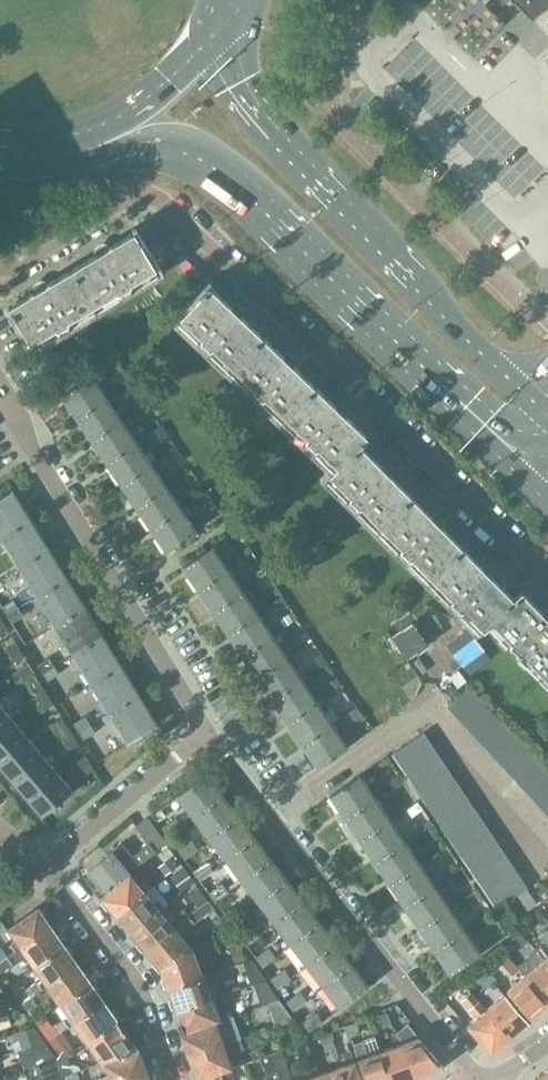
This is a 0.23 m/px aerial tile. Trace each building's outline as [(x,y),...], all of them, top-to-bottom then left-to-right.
[(533,20),(547,5),(547,0),(513,0),(533,20)] [(97,254),(72,269),(94,306),(119,290),(120,292),(131,286),(130,284),(156,268),(134,232),(108,247),(105,243),(94,249),(97,254)] [(35,291),(9,307),(31,343),(57,327),(58,329),(68,323),(69,323),(68,321),(94,306),(72,269),(46,284),(43,280),(32,286),(35,291)] [(234,367),(263,337),(241,316),(245,312),(235,303),(232,307),(210,286),(181,316),(203,337),(202,338),(212,348),(213,347),(234,367)] [(263,337),(234,367),(256,387),(254,389),(264,398),(265,396),(287,417),(316,387),(293,365),(297,362),(288,353),(284,357),(263,337)] [(62,395),(77,417),(107,397),(99,386),(104,382),(97,371),(62,395)] [(316,387),(287,417),(309,437),(307,439),(317,448),(318,446),(338,465),(331,473),(331,474),(367,436),(346,415),(349,411),(340,403),(337,407),(316,387)] [(77,417),(92,439),(122,419),(114,408),(119,404),(112,394),(107,397),(77,417)] [(92,439),(107,461),(137,441),(129,430),(134,426),(127,416),(122,419),(92,439)] [(367,436),(331,474),(352,495),(350,497),(359,506),(361,504),(382,525),(411,496),(390,474),(394,471),(385,462),(381,466),(361,445),(368,437),(367,436)] [(107,461),(122,483),(152,463),(144,452),(149,448),(142,438),(137,441),(107,461)] [(122,483),(137,505),(166,485),(159,474),(164,470),(157,460),(152,463),(122,483)] [(137,505),(152,527),(181,507),(174,496),(179,492),(172,482),(166,485),(137,505)] [(0,497),(0,535),(2,537),(31,519),(30,519),(12,491),(13,491),(13,490),(0,497)] [(411,496),(382,525),(403,546),(401,548),(410,557),(412,555),(433,576),(462,547),(441,526),(445,522),(436,513),(432,517),(411,496)] [(181,507),(152,527),(168,550),(197,530),(189,518),(194,515),(187,504),(181,507)] [(31,519),(2,537),(20,567),(49,549),(48,548),(48,549),(30,521),(31,520),(31,519)] [(184,566),(199,588),(228,568),(220,557),(226,553),(219,542),(184,566)] [(462,547),(433,576),(454,597),(452,599),(461,608),(463,607),(484,628),(522,591),(521,590),(513,598),(492,577),(496,573),(487,564),(483,568),(462,547)] [(49,549),(20,567),(38,596),(67,578),(66,577),(66,578),(48,550),(49,549)] [(238,566),(243,574),(250,569),(245,562),(238,566)] [(199,588),(213,610),(243,590),(235,579),(241,575),(234,564),(228,568),(199,588)] [(67,578),(38,596),(56,625),(85,607),(84,606),(84,607),(66,579),(67,578)] [(254,587),(259,595),(265,591),(260,583),(254,587)] [(213,610),(228,632),(258,613),(250,601),(256,597),(248,587),(243,590),(213,610)] [(484,628),(485,629),(493,620),(513,641),(511,642),(520,652),(522,650),(543,671),(547,666),(547,610),(546,608),(542,612),(522,591),(484,628)] [(13,599),(2,606),(7,614),(18,607),(13,599)] [(23,615),(18,607),(7,614),(12,622),(23,615)] [(85,607),(56,625),(74,654),(103,636),(102,636),(84,608),(85,607)] [(228,632),(243,654),(272,635),(265,623),(270,619),(263,609),(258,613),(228,632)] [(0,617),(0,635),(8,630),(0,616),(0,617)] [(243,654),(258,676),(287,657),(280,645),(285,642),(278,631),(272,635),(243,654)] [(103,636),(74,654),(92,683),(121,665),(120,665),(102,637),(103,637),(103,636)] [(16,643),(8,648),(16,661),(24,656),(16,643)] [(258,676),(273,699),(302,679),(294,668),(300,664),(293,653),(287,657),(258,676)] [(49,657),(38,664),(43,672),(54,665),(49,657)] [(29,663),(15,671),(21,680),(34,671),(29,663)] [(59,673),(54,665),(43,672),(48,680),(59,673)] [(121,665),(92,683),(110,712),(139,694),(138,694),(120,666),(121,666),(121,665)] [(273,699),(287,721),(317,701),(309,690),(315,686),(308,675),(302,679),(273,699)] [(46,691),(38,678),(29,683),(37,696),(46,691)] [(449,705),(459,716),(479,697),(469,687),(449,705)] [(46,691),(37,696),(45,709),(54,704),(46,691)] [(139,694),(110,712),(128,742),(157,724),(156,723),(156,724),(138,696),(139,695),(139,694)] [(287,721),(302,743),(332,723),(324,712),(330,708),(322,697),(317,701),(287,721)] [(459,716),(469,726),(489,708),(479,697),(459,716)] [(0,703),(0,728),(12,717),(0,703)] [(469,726),(479,737),(499,718),(489,708),(469,726)] [(79,731),(90,724),(85,716),(74,723),(79,731)] [(12,717),(0,728),(0,758),(27,735),(12,717)] [(70,730),(62,717),(54,723),(62,736),(70,730)] [(479,737),(489,747),(508,729),(499,718),(479,737)] [(332,723),(302,743),(318,766),(347,747),(339,734),(344,730),(337,719),(332,723)] [(79,731),(84,739),(95,732),(90,724),(79,731)] [(489,747),(498,758),(518,739),(508,729),(489,747)] [(70,730),(62,736),(70,749),(78,743),(70,730)] [(394,752),(402,764),(431,745),(423,733),(394,752)] [(0,758),(0,769),(9,780),(10,780),(42,752),(27,735),(0,758)] [(498,758),(508,768),(528,750),(518,739),(498,758)] [(402,764),(410,776),(439,757),(431,745),(402,764)] [(508,768),(518,779),(538,760),(528,750),(508,768)] [(42,752),(10,780),(24,797),(25,797),(57,770),(42,752)] [(94,769),(86,756),(77,761),(86,774),(94,769)] [(410,776),(417,788),(447,768),(439,757),(410,776)] [(518,779),(528,790),(547,771),(538,760),(518,779)] [(417,788),(425,800),(455,780),(447,768),(417,788)] [(57,770),(25,797),(40,816),(73,789),(57,770)] [(538,800),(547,791),(547,771),(528,790),(538,800)] [(178,794),(194,815),(222,794),(206,773),(178,794)] [(331,795),(346,817),(375,797),(360,775),(331,795)] [(425,800),(433,812),(463,792),(455,780),(425,800)] [(547,811),(547,810),(547,791),(538,800),(547,811)] [(433,812),(441,824),(471,804),(463,792),(433,812)] [(194,815),(210,837),(238,815),(222,794),(194,815)] [(346,817),(361,839),(390,819),(375,797),(346,817)] [(441,824),(449,836),(479,816),(471,804),(441,824)] [(210,837),(226,858),(255,836),(238,815),(210,837)] [(449,836),(457,848),(487,828),(479,816),(449,836)] [(155,851),(167,843),(148,817),(136,825),(155,851)] [(163,827),(169,835),(181,826),(176,818),(163,827)] [(361,839),(376,862),(405,842),(390,819),(361,839)] [(457,848),(465,860),(495,840),(487,828),(457,848)] [(226,858),(243,879),(271,858),(255,836),(226,858)] [(178,849),(185,858),(197,848),(191,839),(178,849)] [(465,860),(473,872),(503,852),(495,840),(465,860)] [(376,862),(390,884),(420,864),(405,842),(376,862)] [(88,870),(107,893),(130,873),(140,864),(122,843),(88,870)] [(473,872),(481,884),(511,864),(503,852),(473,872)] [(243,879),(259,901),(287,879),(271,858),(243,879)] [(194,871),(200,879),(213,870),(207,862),(194,871)] [(390,884),(405,906),(435,886),(420,864),(390,884)] [(481,884),(489,895),(519,876),(511,864),(481,884)] [(117,915),(145,891),(149,888),(143,881),(139,884),(130,873),(107,893),(102,897),(103,899),(102,902),(107,908),(110,908),(117,915)] [(175,884),(180,891),(194,880),(189,873),(175,884)] [(519,876),(489,895),(497,907),(527,888),(519,876)] [(259,901),(275,922),(303,900),(287,879),(259,901)] [(210,893),(215,901),(228,891),(223,883),(210,893)] [(405,906),(420,928),(450,908),(435,886),(405,906)] [(199,887),(192,891),(199,901),(206,897),(199,887)] [(538,903),(528,888),(518,894),(528,909),(538,903)] [(125,925),(131,933),(164,905),(158,898),(154,901),(145,891),(117,915),(118,916),(116,920),(122,926),(125,925)] [(156,968),(160,967),(194,949),(180,933),(184,930),(213,907),(208,900),(178,922),(174,926),(146,950),(152,958),(151,961),(156,968)] [(275,922),(291,943),(319,922),(303,900),(275,922)] [(145,949),(146,950),(174,926),(166,916),(170,913),(164,905),(131,933),(138,940),(136,944),(142,950),(145,949)] [(225,914),(231,923),(244,913),(238,905),(225,914)] [(16,950),(51,926),(46,918),(47,914),(43,908),(39,908),(38,906),(7,928),(16,940),(11,943),(16,950)] [(420,928),(435,950),(465,931),(450,908),(420,928)] [(291,943),(307,964),(336,943),(319,922),(291,943)] [(65,945),(64,943),(65,940),(61,934),(57,934),(51,926),(16,950),(0,962),(0,971),(2,974),(15,965),(14,963),(26,955),(34,966),(65,945)] [(241,936),(246,944),(259,935),(253,926),(241,936)] [(465,931),(435,950),(450,973),(480,953),(465,931)] [(307,964),(324,986),(352,964),(336,943),(307,964)] [(43,988),(78,964),(72,955),(73,952),(69,946),(65,946),(65,945),(34,966),(42,977),(37,981),(43,988)] [(256,957),(262,966),(275,956),(269,948),(256,957)] [(168,987),(168,988),(203,975),(194,950),(194,949),(160,967),(161,969),(164,976),(162,978),(164,986),(168,987)] [(525,975),(547,1002),(547,964),(544,959),(543,960),(535,951),(518,966),(525,975)] [(61,1004),(91,982),(90,981),(91,977),(87,971),(84,972),(78,964),(43,988),(28,999),(23,1003),(29,1012),(42,1003),(41,1001),(53,993),(61,1004)] [(264,979),(253,964),(245,967),(251,982),(264,979)] [(352,964),(324,986),(340,1007),(368,986),(352,964)] [(271,979),(277,987),(290,978),(284,969),(271,979)] [(525,975),(515,984),(504,971),(495,978),(531,1020),(540,1013),(543,1012),(547,1008),(547,1005),(547,1002),(525,975)] [(172,1008),(175,1008),(210,996),(206,984),(211,982),(208,974),(203,975),(168,988),(172,998),(169,1000),(172,1008)] [(265,979),(254,983),(262,1006),(279,999),(265,979)] [(61,1031),(69,1025),(104,1001),(98,993),(100,989),(96,984),(92,984),(91,982),(61,1004),(68,1015),(44,1032),(49,1039),(61,1031)] [(21,990),(28,999),(35,994),(29,985),(21,990)] [(496,1000),(485,1009),(510,1038),(511,1037),(515,1037),(520,1032),(520,1029),(529,1022),(498,986),(490,993),(496,1000)] [(287,1001),(293,1009),(306,1000),(300,992),(287,1001)] [(510,1038),(485,1009),(473,995),(466,1001),(478,1016),(467,1026),(492,1054),(510,1038)] [(178,1024),(181,1033),(215,1021),(218,1019),(210,996),(175,1008),(180,1022),(178,1024)] [(79,1030),(87,1042),(118,1020),(116,1018),(118,1015),(113,1009),(110,1009),(104,1001),(69,1025),(74,1033),(79,1030)] [(282,1003),(270,1007),(276,1025),(293,1019),(282,1003)] [(302,1022),(309,1030),(321,1021),(315,1013),(302,1022)] [(389,1024),(386,1013),(379,1016),(383,1026),(389,1024)] [(101,1062),(105,1060),(138,1049),(126,1032),(128,1029),(123,1023),(120,1023),(118,1020),(87,1042),(101,1062)] [(387,1033),(392,1043),(417,1030),(412,1020),(387,1033)] [(181,1033),(189,1056),(223,1044),(215,1021),(181,1033)] [(360,1033),(356,1021),(347,1025),(351,1036),(360,1033)] [(26,1030),(32,1045),(42,1042),(42,1041),(39,1033),(35,1027),(26,1030)] [(68,1041),(61,1031),(49,1039),(50,1040),(51,1040),(57,1049),(68,1041)] [(320,1036),(324,1045),(333,1042),(330,1033),(320,1036)] [(418,1037),(403,1043),(416,1078),(444,1067),(418,1037)] [(32,1045),(38,1063),(56,1056),(45,1040),(42,1041),(42,1042),(32,1045)] [(381,1051),(391,1079),(409,1079),(416,1078),(403,1043),(381,1051)] [(189,1056),(197,1079),(220,1071),(231,1067),(223,1044),(189,1056)] [(270,1053),(280,1079),(290,1079),(282,1058),(283,1057),(280,1048),(270,1053)] [(147,1072),(139,1049),(138,1049),(105,1060),(110,1075),(98,1079),(99,1079),(123,1079),(147,1072)] [(381,1051),(358,1059),(365,1079),(391,1079),(381,1051)] [(270,1053),(259,1057),(262,1065),(264,1064),(268,1074),(265,1075),(267,1079),(280,1079),(270,1053)] [(332,1069),(336,1079),(362,1079),(353,1054),(344,1057),(346,1064),(332,1069)] [(38,1063),(43,1079),(52,1079),(66,1075),(57,1058),(56,1056),(38,1063)] [(332,1069),(318,1074),(311,1056),(302,1059),(309,1077),(310,1079),(336,1079),(332,1069)] [(220,1071),(223,1079),(235,1079),(231,1068),(220,1071)] [(197,1079),(223,1079),(220,1071),(197,1079)] [(67,1079),(80,1079),(78,1072),(66,1075),(67,1079)] [(123,1079),(150,1079),(147,1072),(123,1079)]
